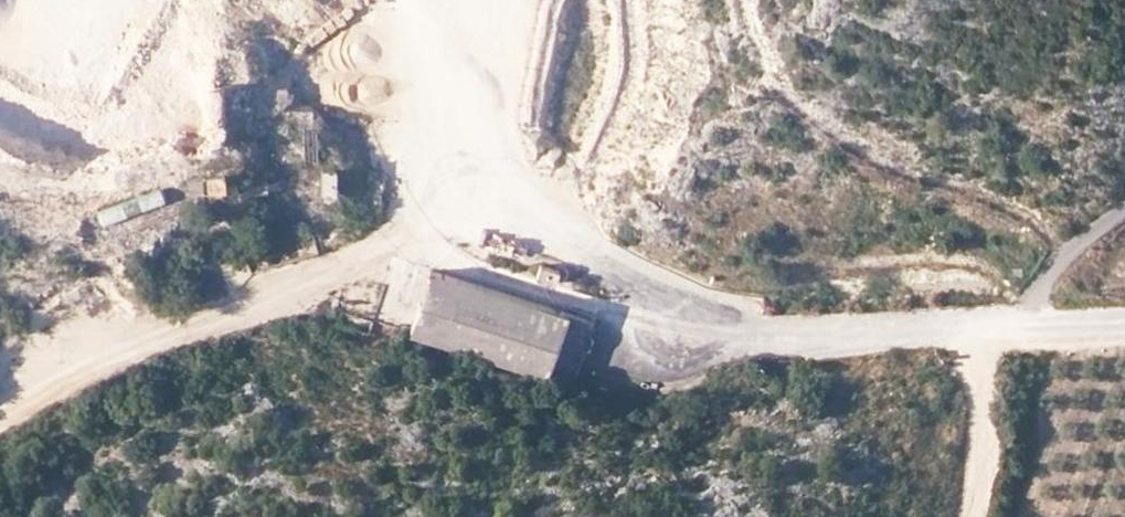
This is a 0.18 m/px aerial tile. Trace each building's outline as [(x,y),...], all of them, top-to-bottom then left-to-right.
[(205,81),(207,114),(229,113),(228,80),(205,81)] [(320,133),(302,132),(302,151),(308,151),(308,156),(320,156),(320,133)] [(321,165),(320,190),(335,190),(335,165),(321,165)] [(224,167),(193,170),(195,189),(226,186),(224,167)] [(559,270),(541,266),(537,279),(555,285),(559,270)] [(499,364),(572,383),(592,319),(430,272),(412,339),(499,364)]
